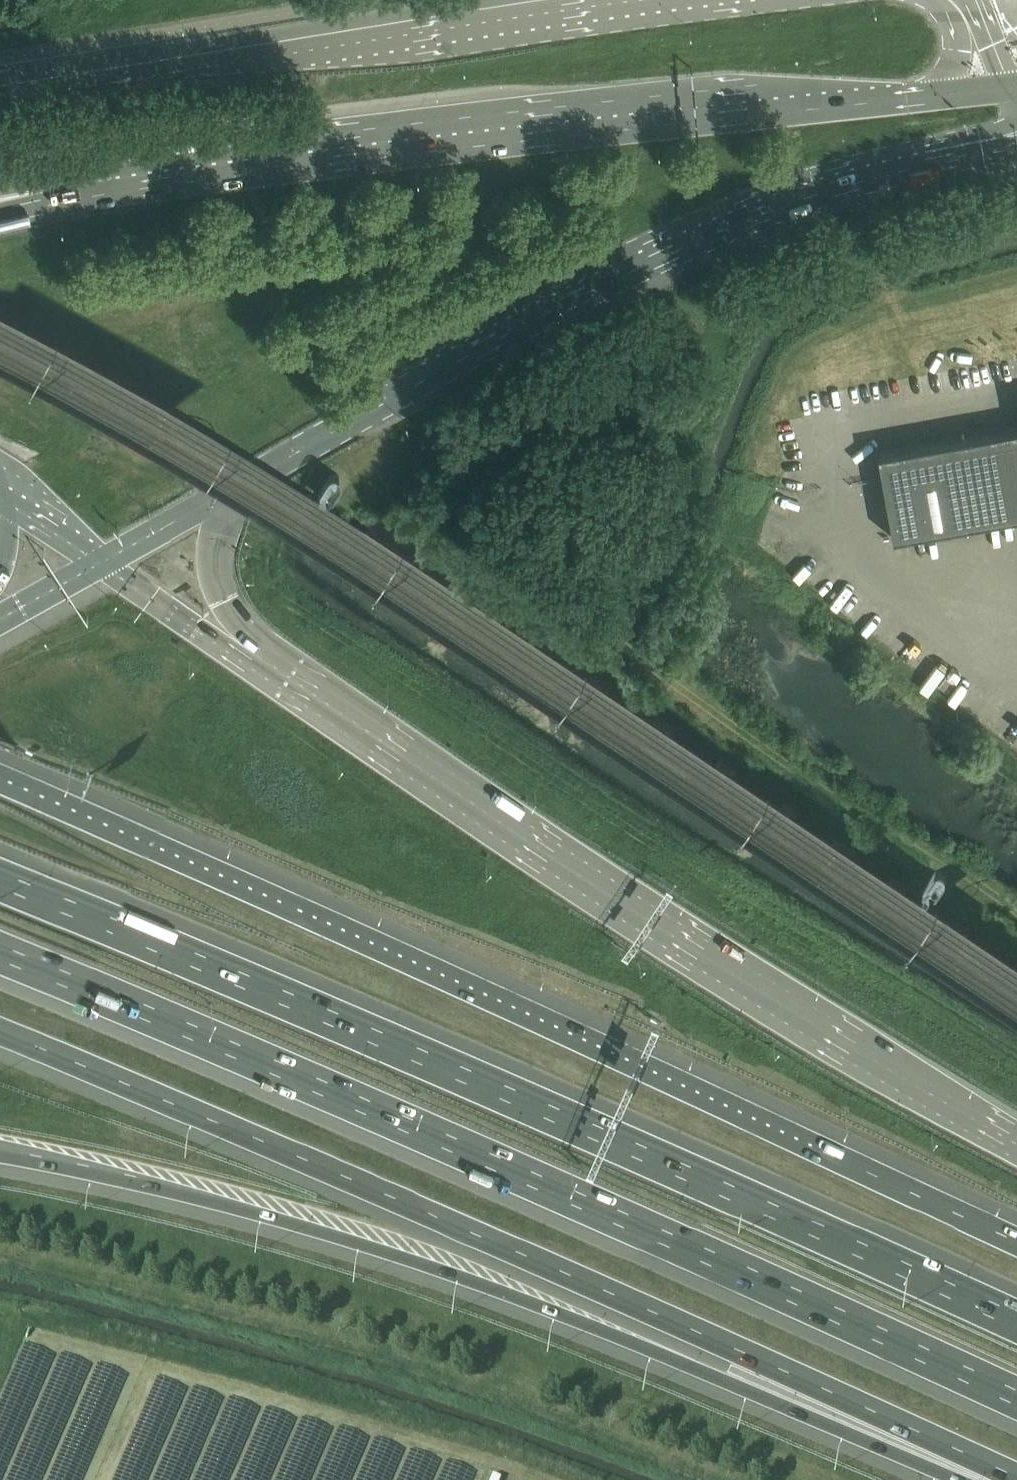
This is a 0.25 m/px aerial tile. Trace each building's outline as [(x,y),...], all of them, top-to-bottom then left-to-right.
[(887,477),(897,536),(893,537),(893,538),(1016,516),(1016,428),(878,453),(878,455),(883,454),(887,477)]
